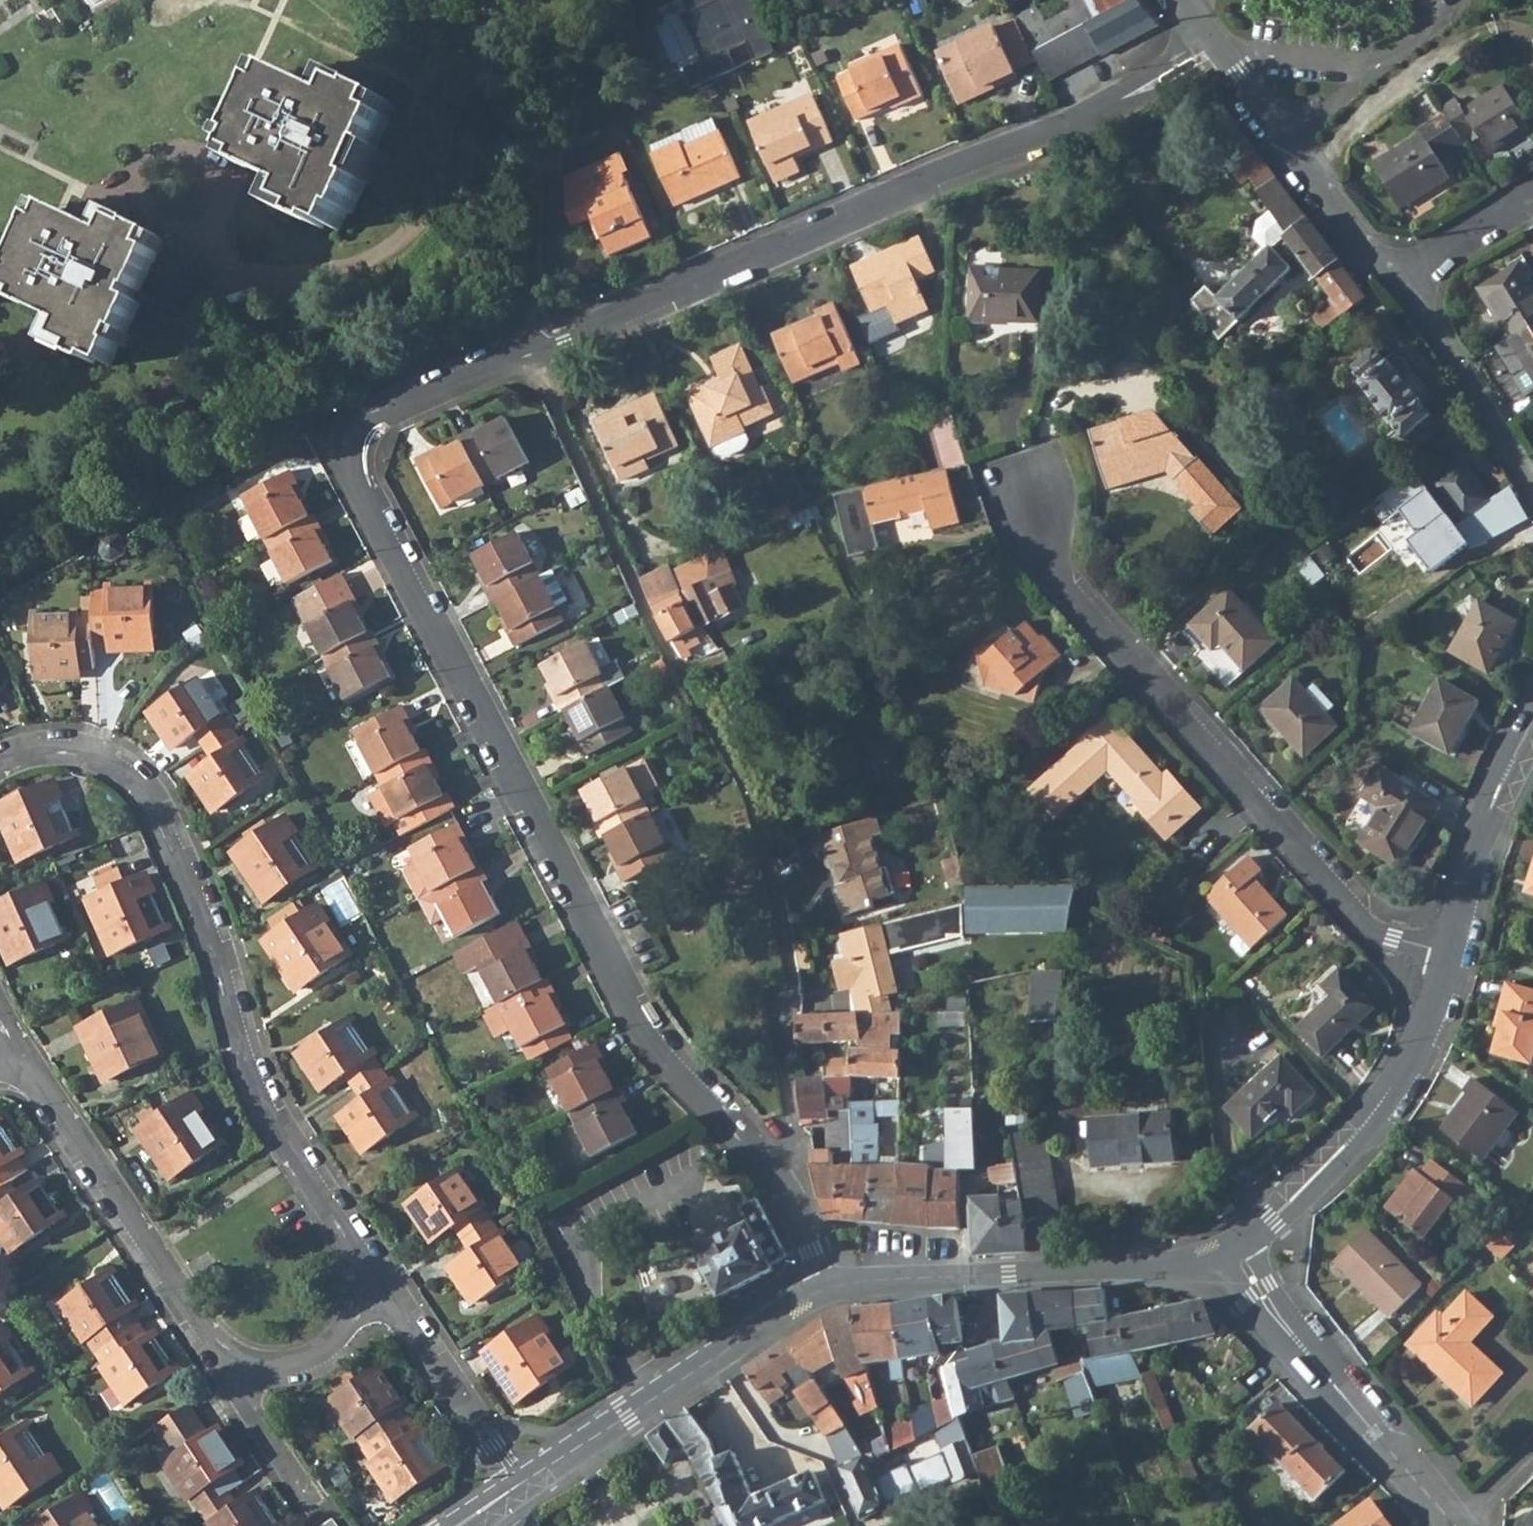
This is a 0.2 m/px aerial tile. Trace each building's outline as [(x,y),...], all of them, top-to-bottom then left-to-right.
[(33,35),(64,19),(54,0),(0,0),(0,109),(33,35)] [(774,52),(751,0),(683,0),(689,14),(682,17),(702,61),(683,70),(692,89),(712,80),(736,69),(728,51),(746,43),(754,62),(774,52)] [(1064,1),(1071,11),(1045,25),(1036,7),(1013,18),(1031,54),(1132,0),(1066,0),(1064,1)] [(1031,54),(1035,61),(1046,82),(1099,55),(1101,58),(1107,54),(1159,26),(1140,0),(1132,0),(1031,54)] [(994,27),(1015,71),(1035,61),(1031,54),(1013,18),(994,27)] [(994,27),(935,54),(958,103),(1017,76),(1015,71),(994,27)] [(868,65),(838,79),(856,121),(891,105),(893,109),(922,96),(900,45),(866,61),(868,65)] [(275,89),(268,85),(243,139),(247,141),(240,157),(252,162),(250,169),(297,192),(290,207),(309,215),(306,222),(323,231),(326,226),(339,233),(349,215),(354,216),(383,151),(378,149),(392,120),(384,116),(389,103),(368,92),(365,94),(346,86),(339,101),(312,88),(310,92),(301,88),(303,84),(282,74),(275,89)] [(1456,100),(1442,109),(1446,115),(1460,138),(1474,129),(1489,154),(1529,129),(1503,86),(1463,111),(1456,100)] [(812,96),(748,124),(772,179),(798,167),(794,158),(833,141),(812,96)] [(1422,136),(1373,166),(1399,209),(1449,179),(1437,159),(1463,143),(1460,138),(1446,115),(1419,132),(1422,136)] [(649,147),(653,155),(680,143),(683,149),(719,133),(713,119),(649,147)] [(680,143),(653,155),(675,205),(739,177),(719,133),(683,149),(680,143)] [(1239,323),(1292,271),(1271,249),(1284,238),(1286,236),(1283,231),(1304,216),(1244,138),(1230,148),(1228,150),(1238,163),(1230,169),(1243,187),(1250,181),(1259,193),(1257,194),(1271,213),(1255,225),(1252,239),(1262,249),(1253,259),(1257,263),(1217,301),(1206,290),(1192,303),(1202,317),(1218,341),(1238,322),(1239,323)] [(608,180),(567,197),(568,213),(572,222),(592,214),(610,255),(652,238),(625,173),(628,172),(620,154),(601,162),(608,180)] [(566,177),(567,197),(608,180),(601,162),(566,177)] [(772,179),(774,183),(800,171),(798,167),(772,179)] [(47,223),(39,220),(15,273),(18,276),(10,291),(25,297),(21,304),(68,327),(61,341),(80,350),(76,357),(94,365),(96,361),(110,368),(121,348),(118,347),(123,334),(127,336),(142,305),(135,301),(139,294),(141,294),(160,255),(152,250),(159,237),(138,228),(137,230),(118,221),(111,236),(83,223),(81,227),(72,223),(74,218),(53,209),(47,223)] [(1304,216),(1283,231),(1286,236),(1308,220),(1304,216)] [(1286,236),(1284,238),(1308,270),(1331,251),(1308,220),(1286,236)] [(921,240),(852,270),(872,315),(888,308),(896,327),(900,325),(926,314),(929,312),(916,283),(936,275),(921,240)] [(1331,251),(1308,270),(1316,281),(1339,261),(1331,251)] [(1339,261),(1316,281),(1331,299),(1344,316),(1354,309),(1367,300),(1359,287),(1339,261)] [(1477,289),(1508,339),(1532,323),(1532,284),(1520,263),(1477,289)] [(990,276),(971,275),(969,321),(1037,324),(1039,273),(991,271),(990,276)] [(1331,299),(1313,318),(1323,333),(1344,316),(1331,299)] [(818,319),(773,337),(792,385),(839,365),(843,373),(860,366),(836,306),(816,315),(818,319)] [(1354,309),(1344,316),(1358,333),(1359,332),(1362,319),(1354,309)] [(900,325),(904,334),(930,323),(926,314),(900,325)] [(1508,339),(1532,381),(1532,323),(1508,339)] [(721,381),(689,396),(713,449),(714,449),(717,457),(729,458),(741,453),(749,443),(745,435),(746,434),(743,428),(774,415),(763,390),(759,392),(740,348),(712,361),(721,381)] [(1379,350),(1350,373),(1360,385),(1358,386),(1391,427),(1392,427),(1404,441),(1406,440),(1415,451),(1439,433),(1429,422),(1433,419),(1421,404),(1422,403),(1390,361),(1388,362),(1379,350)] [(623,413),(596,425),(619,482),(647,470),(642,457),(676,443),(657,396),(621,411),(623,413)] [(1155,413),(1089,434),(1105,484),(1162,468),(1167,467),(1172,466),(1177,467),(1182,474),(1177,479),(1201,507),(1192,514),(1210,536),(1239,510),(1155,413)] [(952,417),(931,423),(944,470),(949,469),(966,466),(958,436),(961,435),(956,418),(953,419),(952,417)] [(474,431),(460,438),(462,442),(485,486),(530,463),(507,419),(490,428),(476,435),(474,431)] [(474,431),(476,435),(490,428),(488,423),(474,431)] [(429,453),(416,460),(441,509),(485,486),(462,442),(445,451),(432,458),(429,453)] [(429,453),(432,458),(445,451),(443,446),(429,453)] [(1464,459),(1436,483),(1463,522),(1491,502),(1464,459)] [(1105,484),(1107,491),(1172,473),(1177,479),(1182,474),(1177,467),(1172,466),(1167,467),(1162,468),(1105,484)] [(875,525),(898,519),(899,521),(911,518),(910,516),(929,512),(933,531),(951,526),(962,523),(949,469),(944,470),(924,473),(835,494),(833,495),(852,558),(881,551),(875,525)] [(291,471),(242,497),(265,541),(309,518),(300,501),(293,487),(298,485),(291,471)] [(1414,472),(1402,483),(1389,493),(1402,510),(1368,536),(1387,562),(1447,517),(1414,472)] [(293,487),(300,501),(305,499),(298,485),(293,487)] [(1455,528),(1471,549),(1517,529),(1531,518),(1513,487),(1498,497),(1491,502),(1463,522),(1455,528)] [(1364,514),(1369,519),(1389,502),(1385,497),(1364,514)] [(768,516),(773,526),(784,520),(791,516),(786,506),(768,516)] [(791,516),(784,520),(790,532),(815,520),(809,507),(791,516)] [(155,514),(162,528),(173,523),(165,509),(155,514)] [(309,518),(265,541),(288,585),(332,562),(324,545),(316,531),(321,529),(314,515),(309,518)] [(316,531),(324,545),(328,543),(321,529),(316,531)] [(518,533),(473,556),(482,573),(489,586),(485,589),(492,602),(497,600),(541,577),(518,533)] [(103,542),(101,548),(107,560),(114,562),(125,556),(127,550),(121,538),(115,536),(103,542)] [(1355,545),(1374,571),(1387,562),(1368,536),(1355,545)] [(702,629),(743,609),(733,587),(738,584),(731,568),(723,551),(708,557),(710,580),(706,582),(686,591),(702,629)] [(707,555),(672,571),(681,593),(686,591),(706,582),(710,580),(708,557),(707,555)] [(639,579),(651,607),(681,593),(672,571),(669,565),(639,579)] [(541,577),(557,607),(568,602),(552,572),(541,577)] [(478,575),(485,589),(489,586),(482,573),(478,575)] [(293,599),(323,657),(367,633),(359,617),(351,603),(356,601),(342,574),(293,599)] [(541,577),(497,600),(505,617),(513,631),(508,633),(515,647),(564,621),(557,607),(541,577)] [(93,599),(93,615),(95,650),(132,648),(132,649),(138,652),(147,652),(155,647),(152,588),(108,590),(108,592),(92,592),(93,599)] [(702,629),(686,591),(681,593),(651,607),(672,644),(695,633),(702,629)] [(1231,591),(1192,626),(1208,645),(1216,638),(1222,645),(1246,672),(1278,643),(1231,591)] [(81,599),(82,615),(93,615),(93,599),(81,599)] [(351,603),(359,617),(363,614),(356,601),(351,603)] [(1478,601),(1448,653),(1488,675),(1502,649),(1499,647),(1513,621),(1478,601)] [(614,615),(620,628),(640,617),(634,605),(614,615)] [(82,615),(33,617),(36,677),(80,675),(80,669),(95,669),(95,650),(93,615),(82,615)] [(501,619),(508,633),(513,631),(505,617),(501,619)] [(1001,644),(979,650),(983,668),(980,669),(984,687),(985,685),(1003,690),(1002,693),(1035,703),(1045,671),(1061,656),(1044,635),(1038,636),(1026,622),(1013,634),(1012,633),(1001,644)] [(723,638),(731,657),(768,640),(759,623),(723,638)] [(197,627),(185,635),(193,648),(205,639),(197,627)] [(367,633),(323,657),(346,701),(391,678),(382,661),(375,647),(379,645),(372,631),(367,633)] [(672,644),(678,654),(689,648),(700,642),(695,633),(672,644)] [(731,657),(723,638),(713,643),(719,650),(723,648),(727,659),(731,657)] [(1208,645),(1214,652),(1222,645),(1216,638),(1208,645)] [(586,643),(542,666),(551,683),(558,697),(554,699),(561,713),(565,711),(609,688),(586,643)] [(713,643),(693,652),(696,656),(703,657),(719,650),(713,643)] [(375,647),(382,661),(386,659),(379,645),(375,647)] [(692,655),(689,648),(678,654),(682,660),(692,655)] [(696,656),(707,671),(727,659),(723,648),(719,650),(703,657),(696,656)] [(655,664),(662,679),(672,673),(664,659),(655,664)] [(199,678),(150,711),(174,748),(195,735),(203,747),(232,728),(199,678)] [(1294,680),(1261,710),(1278,730),(1282,726),(1308,755),(1338,728),(1326,716),(1306,693),(1294,680)] [(1439,681),(1410,733),(1449,755),(1478,703),(1439,681)] [(546,686),(554,699),(558,697),(551,683),(546,686)] [(984,687),(1002,693),(1003,690),(985,685),(984,687)] [(1306,693),(1326,716),(1335,708),(1315,685),(1306,693)] [(609,688),(565,711),(574,727),(581,741),(577,744),(584,757),(633,732),(609,688)] [(402,706),(353,731),(376,775),(421,752),(412,735),(405,722),(409,720),(402,706)] [(1111,719),(1030,791),(1054,818),(1070,803),(1069,802),(1106,769),(1110,765),(1139,798),(1135,801),(1133,803),(1167,840),(1200,810),(1168,774),(1164,778),(1161,780),(1124,739),(1127,736),(1111,719)] [(405,722),(412,735),(416,733),(409,720),(405,722)] [(1278,730),(1304,758),(1308,755),(1282,726),(1278,730)] [(569,730),(577,744),(581,741),(574,727),(569,730)] [(212,760),(191,774),(216,811),(265,778),(232,728),(203,747),(212,760)] [(1124,739),(1161,780),(1164,778),(1127,736),(1124,739)] [(421,752),(376,775),(383,788),(369,796),(385,827),(393,823),(400,836),(455,807),(448,793),(443,795),(435,780),(428,766),(432,764),(425,750),(421,752)] [(645,759),(582,792),(591,808),(598,822),(594,825),(601,838),(605,836),(650,813),(641,796),(659,787),(645,759)] [(428,766),(435,780),(440,778),(432,764),(428,766)] [(1106,769),(1135,801),(1139,798),(1110,765),(1106,769)] [(1379,768),(1360,798),(1379,810),(1357,844),(1399,871),(1440,806),(1379,768)] [(0,805),(0,812),(22,861),(76,836),(52,782),(0,805)] [(587,811),(594,825),(598,822),(591,808),(587,811)] [(650,813),(605,836),(614,853),(621,866),(617,869),(624,882),(673,857),(650,813)] [(284,817),(234,850),(268,900),(317,867),(284,817)] [(876,819),(811,839),(817,856),(824,856),(828,869),(834,872),(837,871),(841,884),(838,885),(837,886),(848,917),(874,908),(875,901),(894,893),(886,869),(882,868),(872,839),(881,836),(876,819)] [(458,823),(409,848),(416,861),(407,866),(405,873),(419,899),(432,893),(477,870),(468,853),(461,839),(465,837),(458,823)] [(461,839),(468,853),(472,850),(465,837),(461,839)] [(610,855),(617,869),(621,866),(614,853),(610,855)] [(959,853),(942,858),(950,885),(967,881),(959,853)] [(1249,859),(1207,894),(1219,908),(1217,909),(1239,935),(1231,941),(1230,946),(1239,955),(1243,955),(1253,947),(1286,919),(1254,881),(1262,874),(1249,859)] [(477,870),(432,893),(455,937),(500,914),(491,897),(484,883),(488,881),(481,867),(477,870)] [(100,895),(89,900),(113,954),(167,931),(143,876),(125,883),(119,868),(94,880),(100,895)] [(349,878),(327,886),(339,923),(362,915),(349,878)] [(484,883),(491,897),(495,895),(488,881),(484,883)] [(1076,883),(967,888),(967,898),(967,903),(966,934),(1037,933),(1067,933),(1073,898),(1076,883)] [(0,902),(0,935),(12,962),(67,939),(43,884),(0,902)] [(276,932),(266,938),(299,988),(348,956),(315,906),(302,914),(294,902),(268,919),(276,932)] [(966,934),(967,903),(842,934),(848,960),(834,963),(840,991),(850,989),(854,988),(857,1000),(877,996),(877,999),(886,997),(897,995),(888,955),(900,952),(901,954),(949,943),(949,939),(966,938),(966,934)] [(496,932),(503,946),(525,934),(518,921),(496,932)] [(1149,937),(1163,944),(1167,937),(1152,930),(1149,937)] [(525,934),(503,946),(496,932),(455,954),(465,974),(480,966),(499,1004),(543,981),(535,964),(528,950),(532,948),(525,934)] [(1037,933),(1030,990),(1059,990),(1067,933),(1037,933)] [(806,942),(809,955),(828,951),(826,937),(806,942)] [(792,945),(798,980),(813,976),(809,955),(806,942),(792,945)] [(528,950),(535,964),(539,962),(532,948),(528,950)] [(1340,971),(1322,988),(1331,998),(1297,1030),(1323,1057),(1375,1009),(1340,971)] [(543,981),(499,1004),(484,1012),(497,1037),(512,1029),(522,1048),(523,1048),(530,1061),(572,1039),(565,1026),(567,1025),(558,1008),(551,995),(555,992),(548,979),(543,981)] [(1507,983),(1499,1012),(1505,1014),(1494,1053),(1532,1064),(1532,1061),(1532,990),(1507,983)] [(857,1000),(854,988),(850,989),(855,1015),(893,1014),(886,997),(877,999),(877,996),(857,1000)] [(1059,990),(1030,990),(1025,1024),(1054,1022),(1059,990)] [(551,995),(558,1008),(562,1006),(555,992),(551,995)] [(135,1001),(81,1026),(106,1081),(160,1056),(135,1001)] [(969,1013),(937,1013),(938,1029),(969,1028),(969,1013)] [(810,1016),(799,1017),(796,1045),(859,1042),(860,1050),(893,1052),(893,1035),(901,1036),(901,1014),(893,1014),(855,1015),(810,1016)] [(349,1019),(299,1052),(324,1089),(344,1075),(353,1088),(382,1069),(349,1019)] [(423,1027),(428,1038),(440,1033),(434,1022),(423,1027)] [(893,1052),(898,1052),(901,1036),(893,1035),(893,1052)] [(595,1044),(547,1069),(570,1113),(614,1090),(605,1073),(598,1060),(603,1058),(595,1044)] [(860,1050),(851,1050),(852,1059),(855,1078),(901,1079),(898,1052),(893,1052),(860,1050)] [(1283,1057),(1225,1109),(1252,1139),(1287,1108),(1293,1115),(1316,1095),(1283,1057)] [(598,1060),(605,1073),(610,1071),(603,1058),(598,1060)] [(855,1078),(852,1059),(825,1060),(826,1079),(850,1078),(855,1078)] [(362,1101),(341,1115),(366,1152),(415,1118),(382,1069),(353,1088),(362,1101)] [(826,1079),(825,1079),(828,1099),(851,1097),(850,1078),(826,1079)] [(825,1079),(797,1081),(802,1122),(803,1128),(828,1125),(827,1118),(830,1118),(830,1113),(851,1110),(851,1103),(851,1097),(828,1099),(825,1079)] [(1451,1117),(1441,1131),(1482,1162),(1518,1113),(1473,1079),(1463,1093),(1469,1098),(1453,1118),(1451,1117)] [(614,1090),(570,1113),(593,1158),(637,1135),(629,1118),(621,1104),(626,1102),(619,1088),(614,1090)] [(187,1091),(139,1126),(174,1175),(222,1140),(187,1091)] [(862,1094),(861,1103),(877,1102),(877,1096),(871,1096),(871,1094),(862,1094)] [(946,1110),(974,1110),(973,1100),(947,1100),(946,1110)] [(1007,1101),(1007,1129),(1029,1125),(1028,1100),(1007,1101)] [(861,1103),(851,1103),(851,1110),(853,1152),(853,1162),(875,1164),(865,1222),(895,1224),(901,1190),(897,1168),(878,1166),(878,1157),(879,1125),(875,1125),(875,1116),(901,1114),(900,1101),(877,1102),(861,1103)] [(621,1104),(629,1118),(633,1115),(626,1102),(621,1104)] [(832,1149),(832,1153),(853,1152),(851,1110),(830,1113),(830,1118),(827,1118),(828,1125),(826,1149),(832,1149)] [(974,1110),(946,1110),(946,1162),(945,1171),(959,1171),(977,1171),(974,1110)] [(1171,1114),(1091,1120),(1095,1169),(1175,1162),(1171,1114)] [(10,1182),(28,1170),(19,1157),(22,1155),(0,1123),(0,1188),(10,1182)] [(1029,1125),(1007,1129),(1014,1164),(1021,1201),(1027,1252),(1063,1250),(1054,1217),(1060,1216),(1045,1134),(1030,1136),(1029,1125)] [(913,1145),(900,1143),(897,1159),(896,1165),(897,1168),(901,1190),(895,1224),(930,1227),(930,1172),(931,1166),(913,1166),(913,1158),(913,1145)] [(826,1149),(810,1150),(810,1164),(825,1219),(836,1220),(842,1166),(832,1165),(832,1153),(832,1149),(826,1149)] [(878,1166),(897,1168),(896,1165),(897,1159),(878,1157),(878,1166)] [(1414,1170),(1384,1209),(1425,1239),(1434,1227),(1445,1213),(1455,1200),(1461,1206),(1472,1191),(1431,1160),(1420,1174),(1414,1170)] [(853,1166),(842,1166),(836,1220),(865,1222),(875,1164),(853,1162),(853,1166)] [(931,1166),(930,1172),(945,1171),(946,1162),(931,1162),(931,1166)] [(973,1198),(971,1198),(973,1230),(974,1255),(1010,1253),(1003,1202),(1021,1201),(1014,1164),(990,1168),(988,1170),(990,1182),(995,1186),(1001,1185),(1001,1196),(973,1198)] [(459,1170),(409,1203),(434,1240),(454,1227),(463,1240),(492,1220),(459,1170)] [(945,1171),(930,1172),(930,1227),(960,1229),(959,1171),(945,1171)] [(0,1188),(0,1230),(14,1251),(63,1218),(39,1181),(18,1195),(10,1182),(0,1188)] [(974,1188),(973,1198),(1001,1196),(1001,1185),(995,1186),(990,1182),(974,1188)] [(506,1187),(497,1191),(507,1209),(516,1204),(506,1187)] [(717,1295),(719,1299),(772,1272),(770,1266),(786,1258),(757,1200),(740,1208),(749,1225),(695,1252),(698,1257),(687,1260),(686,1256),(637,1270),(651,1319),(700,1305),(699,1300),(717,1295)] [(1021,1201),(1003,1202),(1010,1253),(1027,1252),(1021,1201)] [(1445,1213),(1434,1227),(1446,1236),(1457,1222),(1445,1213)] [(471,1252),(451,1266),(476,1303),(525,1270),(492,1220),(463,1240),(471,1252)] [(1496,1229),(1482,1244),(1493,1254),(1508,1240),(1496,1229)] [(1365,1231),(1334,1261),(1390,1317),(1420,1287),(1365,1231)] [(111,1271),(62,1303),(95,1353),(124,1334),(140,1324),(131,1311),(136,1308),(111,1271)] [(5,1299),(15,1292),(4,1274),(0,1277),(0,1292),(5,1299)] [(1076,1291),(1079,1326),(1091,1324),(1092,1332),(1090,1333),(1094,1357),(1131,1351),(1121,1319),(1111,1321),(1105,1290),(1076,1291)] [(1031,1293),(1035,1330),(1051,1328),(1079,1326),(1076,1291),(1031,1293)] [(997,1344),(1003,1380),(1009,1378),(1053,1366),(1061,1363),(1060,1358),(1051,1328),(1035,1330),(1031,1293),(1004,1294),(1006,1341),(997,1344)] [(1475,1336),(1492,1318),(1466,1294),(1442,1320),(1436,1314),(1407,1346),(1473,1406),(1501,1375),(1468,1345),(1463,1339),(1470,1331),(1475,1336)] [(931,1298),(941,1343),(964,1342),(958,1296),(931,1298)] [(897,1305),(903,1359),(942,1352),(941,1343),(931,1298),(897,1305)] [(1169,1307),(1176,1342),(1217,1334),(1203,1303),(1199,1300),(1169,1307)] [(878,1305),(888,1361),(892,1361),(893,1367),(898,1366),(899,1376),(906,1375),(905,1373),(903,1359),(897,1305),(897,1303),(878,1305)] [(855,1307),(866,1364),(888,1361),(878,1305),(855,1307)] [(832,1340),(838,1359),(870,1437),(881,1456),(893,1451),(885,1424),(866,1364),(855,1307),(841,1308),(835,1310),(827,1315),(832,1340)] [(1121,1319),(1131,1351),(1176,1342),(1169,1307),(1127,1317),(1121,1319)] [(803,1363),(812,1374),(814,1373),(838,1359),(832,1340),(827,1315),(787,1341),(803,1363)] [(536,1318),(486,1351),(511,1388),(519,1400),(569,1367),(536,1318)] [(124,1334),(95,1353),(128,1403),(177,1371),(153,1334),(149,1336),(140,1324),(124,1334)] [(30,1373),(0,1329),(0,1393),(30,1373)] [(1463,1339),(1468,1345),(1475,1336),(1470,1331),(1463,1339)] [(798,1391),(814,1416),(834,1403),(814,1373),(812,1374),(803,1363),(787,1341),(772,1352),(785,1374),(791,1371),(802,1388),(798,1391)] [(952,1400),(956,1418),(959,1417),(1016,1398),(1009,1378),(1003,1380),(997,1344),(972,1352),(962,1345),(944,1368),(952,1400)] [(1089,1381),(1091,1386),(1143,1376),(1142,1374),(1131,1351),(1094,1357),(1084,1359),(1081,1359),(1089,1381)] [(746,1369),(759,1390),(775,1380),(782,1389),(791,1383),(785,1374),(772,1352),(746,1369)] [(1053,1366),(1060,1391),(1068,1388),(1089,1381),(1081,1359),(1084,1359),(1084,1354),(1060,1358),(1061,1363),(1053,1366)] [(339,1395),(330,1400),(363,1450),(392,1431),(409,1420),(401,1407),(404,1404),(380,1367),(358,1382),(351,1372),(332,1385),(339,1395)] [(1143,1376),(1157,1411),(1168,1407),(1153,1370),(1142,1374),(1143,1376)] [(1214,1400),(1225,1414),(1250,1394),(1239,1380),(1214,1400)] [(1068,1388),(1078,1418),(1100,1411),(1091,1386),(1089,1381),(1068,1388)] [(934,1403),(938,1429),(960,1419),(959,1417),(956,1418),(952,1400),(934,1403)] [(814,1416),(828,1437),(848,1425),(834,1403),(814,1416)] [(913,1417),(917,1439),(938,1429),(934,1403),(912,1408),(913,1417)] [(1313,1437),(1280,1404),(1252,1431),(1285,1465),(1313,1437)] [(203,1428),(188,1405),(155,1427),(174,1457),(166,1462),(199,1512),(228,1493),(243,1483),(234,1470),(240,1466),(216,1429),(208,1434),(203,1437),(199,1430),(203,1428)] [(650,1436),(668,1463),(688,1449),(696,1463),(717,1453),(717,1452),(715,1447),(711,1437),(700,1422),(688,1408),(673,1418),(650,1436)] [(898,1421),(902,1446),(917,1439),(913,1417),(898,1421)] [(363,1450),(371,1461),(397,1500),(446,1467),(421,1430),(418,1432),(409,1420),(392,1431),(363,1450)] [(885,1424),(893,1451),(902,1446),(898,1421),(885,1424)] [(1162,1424),(1165,1430),(1172,1427),(1170,1421),(1162,1424)] [(0,1439),(0,1491),(9,1505),(59,1472),(25,1422),(0,1439)] [(828,1437),(845,1464),(865,1455),(858,1444),(848,1425),(828,1437)] [(869,1462),(865,1455),(845,1464),(840,1466),(862,1516),(888,1505),(886,1502),(919,1488),(920,1491),(954,1476),(956,1481),(979,1472),(974,1455),(965,1433),(942,1444),(944,1450),(909,1465),(908,1462),(875,1477),(869,1462)] [(865,1455),(869,1462),(881,1456),(870,1437),(858,1444),(865,1455)] [(1346,1471),(1313,1437),(1285,1465),(1317,1499),(1346,1471)] [(717,1453),(719,1459),(734,1453),(731,1446),(717,1452),(717,1453)] [(979,1472),(993,1509),(1017,1501),(998,1447),(974,1455),(979,1472)] [(354,1457),(360,1468),(371,1461),(363,1450),(354,1457)] [(1177,1459),(1193,1500),(1217,1490),(1213,1482),(1203,1486),(1187,1451),(1177,1459)] [(742,1525),(770,1525),(826,1501),(813,1472),(753,1498),(734,1453),(719,1459),(716,1460),(723,1478),(733,1507),(736,1507),(742,1525)] [(199,1512),(209,1525),(280,1525),(257,1492),(237,1506),(228,1493),(199,1512)] [(34,1525),(98,1525),(79,1497),(34,1525)] [(1372,1500),(1339,1525),(1340,1525),(1391,1525),(1372,1500)] [(538,1514),(516,1525),(545,1525),(538,1514)]
